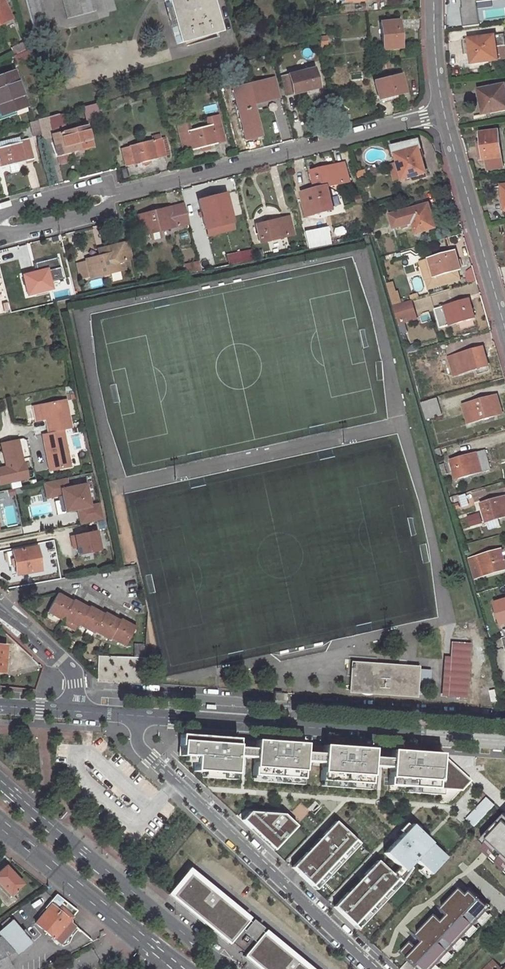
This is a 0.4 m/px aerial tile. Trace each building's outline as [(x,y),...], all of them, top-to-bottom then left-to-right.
[(1,0),(0,0),(0,25),(11,20),(1,0)] [(43,0),(25,0),(33,27),(49,23),(43,0)] [(93,0),(63,0),(67,18),(96,11),(93,0)] [(209,0),(165,0),(176,43),(217,32),(209,0)] [(499,0),(471,0),(473,12),(500,9),(499,0)] [(484,21),(504,18),(504,0),(501,1),(502,9),(483,12),(484,21)] [(400,47),(398,20),(380,22),(382,49),(400,47)] [(498,60),(494,34),(468,38),(471,64),(498,60)] [(25,49),(21,43),(14,46),(17,53),(25,49)] [(318,86),(313,68),(280,77),(285,95),(318,86)] [(14,73),(0,78),(0,116),(0,117),(26,108),(14,73)] [(404,92),(400,74),(373,81),(378,99),(389,96),(404,92)] [(191,87),(189,79),(181,82),(183,89),(191,87)] [(277,97),(272,79),(232,90),(246,139),(260,135),(251,104),(277,97)] [(504,84),(477,90),(480,102),(484,101),(486,114),(504,110),(504,85),(504,84)] [(192,150),(216,144),(216,143),(225,140),(219,115),(209,118),(211,125),(207,126),(187,131),(186,125),(178,127),(185,151),(192,149),(192,150)] [(41,132),(53,129),(49,116),(38,119),(41,132)] [(41,132),(38,119),(28,122),(32,135),(41,132)] [(91,144),(87,126),(54,134),(58,149),(64,148),(65,151),(91,144)] [(503,168),(499,132),(481,134),(483,160),(486,160),(487,170),(503,168)] [(165,154),(162,139),(153,142),(153,141),(130,147),(130,148),(122,150),(126,165),(133,163),(134,164),(157,158),(157,156),(165,154)] [(393,145),(403,179),(411,177),(412,180),(426,176),(425,173),(426,173),(417,140),(415,139),(393,145)] [(0,145),(0,164),(1,170),(9,167),(11,174),(20,172),(18,165),(34,161),(29,140),(21,142),(20,140),(0,145)] [(315,190),(329,187),(350,181),(346,163),(311,172),(315,190)] [(335,211),(329,187),(315,190),(301,194),(307,218),(335,211)] [(226,192),(196,200),(204,230),(205,230),(232,223),(234,223),(226,192)] [(142,236),(183,225),(189,224),(185,205),(137,217),(142,236)] [(435,229),(428,205),(390,216),(394,229),(413,224),(416,235),(435,229)] [(294,234),(290,215),(255,224),(260,243),(294,234)] [(232,223),(205,230),(207,237),(234,230),(232,223)] [(331,244),(327,227),(305,232),(309,248),(331,244)] [(89,277),(124,270),(122,260),(132,258),(128,243),(103,249),(104,255),(100,256),(85,260),(86,262),(89,276),(89,277)] [(226,255),(228,265),(253,260),(251,250),(226,255)] [(462,270),(457,252),(430,259),(435,278),(426,280),(429,290),(461,280),(458,271),(462,270)] [(426,280),(435,278),(430,259),(421,262),(426,280)] [(185,274),(201,270),(199,261),(182,265),(185,274)] [(89,276),(86,262),(76,265),(80,279),(89,276)] [(51,289),(46,269),(37,271),(23,275),(28,295),(51,289)] [(387,284),(393,306),(400,304),(394,282),(387,284)] [(400,304),(393,306),(399,325),(418,320),(412,300),(400,304)] [(475,318),(469,300),(435,310),(440,328),(475,318)] [(419,343),(434,339),(431,330),(416,334),(419,343)] [(489,366),(483,348),(449,358),(454,376),(489,366)] [(504,416),(498,396),(471,403),(476,423),(504,416)] [(442,417),(437,398),(422,403),(427,421),(442,417)] [(46,420),(49,433),(64,430),(72,429),(66,400),(43,405),(46,420)] [(32,407),(35,422),(46,420),(43,405),(32,407)] [(43,435),(50,471),(71,467),(64,430),(49,433),(43,435)] [(18,440),(0,444),(5,466),(9,483),(27,479),(18,440)] [(491,470),(485,450),(451,460),(457,480),(491,470)] [(9,483),(5,466),(0,467),(0,485),(9,483)] [(66,478),(43,483),(46,498),(61,495),(60,489),(68,487),(66,478)] [(65,511),(77,508),(90,505),(85,484),(68,487),(60,489),(61,495),(65,511)] [(504,518),(504,498),(481,505),(488,530),(501,527),(499,520),(504,518)] [(102,519),(99,504),(90,505),(77,508),(80,523),(102,519)] [(96,531),(73,536),(77,556),(100,551),(96,531)] [(39,570),(34,545),(10,550),(15,575),(39,570)] [(469,559),(475,579),(504,570),(504,564),(501,550),(469,559)] [(124,644),(135,623),(130,620),(128,623),(120,619),(119,620),(109,616),(111,612),(105,609),(104,611),(99,608),(98,611),(88,606),(87,608),(77,604),(79,600),(74,598),(74,600),(67,596),(65,600),(56,595),(46,615),(62,623),(63,621),(77,628),(78,627),(93,634),(93,632),(108,640),(110,637),(124,644)] [(494,604),(501,626),(504,625),(504,601),(494,604)] [(466,697),(467,642),(448,641),(447,655),(440,655),(439,696),(466,697)] [(93,682),(132,682),(132,655),(93,654),(93,682)] [(411,696),(414,669),(349,664),(349,670),(350,670),(348,691),(411,696)] [(238,748),(238,740),(182,735),(180,755),(187,756),(196,756),(196,762),(195,772),(236,775),(237,757),(238,748)] [(307,745),(257,741),(256,749),(256,758),(254,777),(304,780),(305,762),(306,753),(307,745)] [(375,749),(325,746),(324,754),(324,763),(322,781),(372,785),(374,767),(374,758),(375,749)] [(256,749),(238,748),(237,757),(256,758),(256,749)] [(390,786),(435,789),(437,754),(393,751),(392,759),(391,769),(390,786)] [(324,754),(306,753),(305,762),(324,763),(324,754)] [(437,754),(435,789),(463,791),(472,782),(443,754),(437,754)] [(392,759),(374,758),(374,767),(391,769),(392,759)] [(467,820),(474,827),(495,805),(487,798),(467,820)] [(250,811),(242,820),(270,846),(280,836),(283,839),(296,826),(284,815),(250,811)] [(482,841),(488,846),(504,862),(504,816),(482,841)] [(313,885),(356,839),(336,820),(292,866),(296,870),(313,885)] [(412,823),(385,852),(402,868),(405,871),(416,859),(431,873),(447,856),(412,823)] [(280,836),(270,846),(274,850),(283,839),(280,836)] [(316,889),(360,843),(356,839),(313,885),(316,889)] [(488,846),(484,850),(504,870),(504,862),(488,846)] [(398,878),(378,860),(335,906),(355,925),(398,878)] [(5,868),(0,873),(0,887),(10,897),(22,886),(5,868)] [(398,878),(355,925),(358,928),(409,874),(405,871),(402,868),(395,875),(398,878)] [(168,893),(227,941),(229,939),(243,950),(242,952),(262,968),(309,968),(261,930),(253,939),(239,927),(246,918),(187,870),(168,893)] [(417,935),(425,942),(469,895),(461,888),(417,935)] [(472,892),(469,895),(425,942),(419,948),(409,959),(409,960),(401,968),(415,968),(417,967),(419,968),(433,968),(437,965),(442,960),(449,952),(454,947),(462,939),(467,934),(474,925),(479,920),(487,912),(490,909),(472,892)] [(73,914),(52,898),(47,904),(50,906),(36,924),(63,945),(71,943),(81,930),(75,925),(70,917),(73,914)] [(490,915),(487,912),(479,920),(483,923),(490,915)] [(16,956),(32,943),(11,921),(0,930),(0,937),(16,956)] [(478,929),(474,925),(467,934),(470,937),(478,929)] [(0,937),(0,968),(12,968),(9,963),(16,956),(0,937)] [(466,942),(462,939),(454,947),(458,950),(466,942)] [(401,952),(409,959),(419,948),(412,942),(401,952)] [(453,955),(449,952),(442,960),(446,964),(453,955)] [(483,968),(501,968),(492,960),(483,968)]
